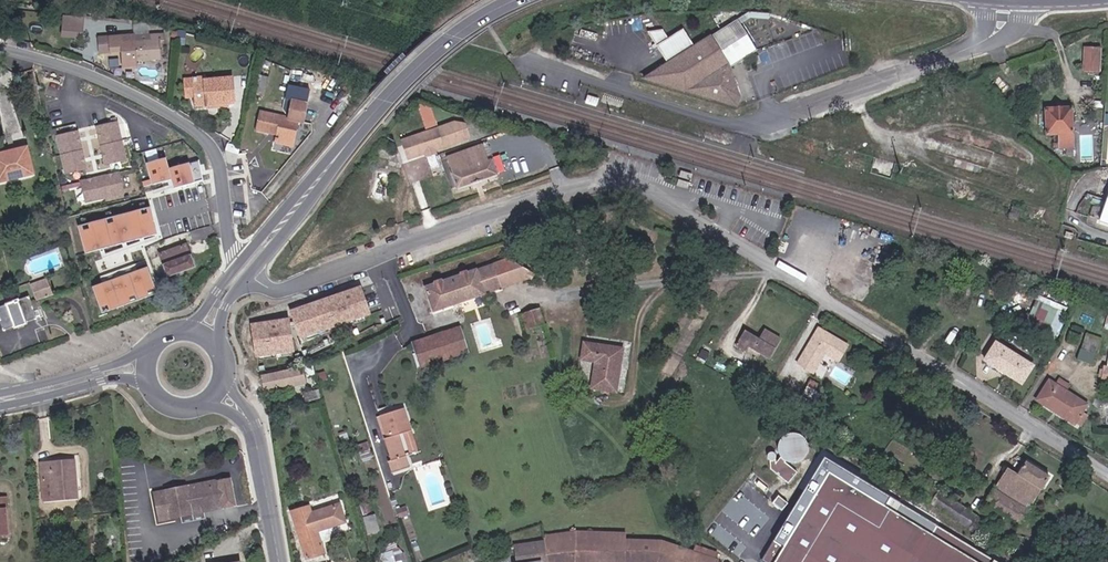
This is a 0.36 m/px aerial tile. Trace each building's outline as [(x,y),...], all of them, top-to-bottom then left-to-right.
[(668,64),(642,81),(736,114),(739,105),(732,68),(758,53),(738,21),(695,46),(683,30),(670,39),(663,30),(648,32),(668,64)] [(132,63),(159,65),(159,46),(162,45),(162,39),(151,38),(150,44),(123,42),(122,35),(96,33),(96,49),(120,50),(120,67),(131,68),(132,63)] [(1097,56),(1082,54),(1079,79),(1094,81),(1097,56)] [(192,112),(226,113),(227,90),(232,90),(232,83),(218,84),(218,89),(192,89),(192,112)] [(226,113),(235,113),(236,90),(232,90),(227,90),(226,113)] [(600,98),(587,94),(584,103),(597,107),(600,98)] [(439,124),(432,103),(420,106),(427,128),(439,124)] [(267,119),(262,147),(273,149),(274,146),(285,147),(303,149),(307,127),(311,127),(314,109),(300,107),(297,125),(267,119)] [(1051,148),(1063,149),(1064,113),(1037,111),(1036,139),(1052,140),(1051,148)] [(404,141),(410,160),(428,154),(437,151),(472,139),(467,126),(452,124),(404,141)] [(122,163),(112,126),(91,131),(101,168),(117,164),(122,163)] [(85,173),(75,135),(54,141),(64,178),(77,175),(85,173)] [(496,159),(498,158),(494,143),(488,145),(493,159),(496,159)] [(465,185),(501,173),(496,159),(493,159),(488,145),(455,156),(465,185)] [(288,169),(306,171),(303,149),(285,147),(288,169)] [(36,174),(28,148),(0,157),(0,184),(36,174)] [(518,160),(516,154),(508,157),(511,163),(518,160)] [(205,179),(199,159),(173,166),(170,156),(148,161),(154,183),(175,177),(177,186),(205,179)] [(121,196),(116,176),(80,186),(85,206),(121,196)] [(158,214),(173,209),(167,187),(151,192),(158,214)] [(193,250),(179,254),(170,223),(156,227),(172,284),(201,275),(193,250)] [(440,286),(447,309),(550,274),(522,258),(440,286)] [(103,311),(160,294),(151,266),(94,284),(103,311)] [(562,279),(574,275),(572,270),(560,274),(562,279)] [(34,286),(36,294),(44,292),(46,299),(55,296),(50,281),(34,286)] [(46,299),(44,292),(36,294),(39,301),(46,299)] [(38,318),(32,297),(0,308),(0,311),(5,328),(16,325),(18,329),(32,325),(30,320),(38,318)] [(1058,335),(1064,322),(1056,318),(1060,307),(1036,297),(1026,321),(1058,335)] [(271,359),(333,338),(325,309),(270,328),(271,359)] [(545,329),(557,325),(552,309),(534,314),(538,331),(545,329)] [(476,353),(481,351),(473,326),(467,328),(476,353)] [(838,357),(847,342),(818,326),(798,361),(813,370),(824,349),(838,357)] [(434,367),(476,353),(467,328),(426,342),(434,367)] [(750,347),(771,358),(781,340),(764,331),(760,338),(745,330),(736,346),(747,352),(750,347)] [(1093,363),(1102,337),(1087,332),(1079,358),(1093,363)] [(1022,386),(1035,365),(995,340),(982,361),(1022,386)] [(603,386),(617,389),(606,344),(595,342),(593,357),(607,360),(603,386)] [(617,389),(627,390),(633,348),(606,344),(617,389)] [(712,358),(716,352),(709,348),(705,354),(712,358)] [(275,392),(305,390),(304,375),(273,377),(275,392)] [(1064,388),(1068,383),(1059,378),(1056,383),(1064,388)] [(1088,414),(1083,411),(1088,403),(1064,388),(1056,383),(1050,379),(1037,399),(1074,423),(1076,421),(1081,424),(1088,414)] [(824,401),(829,392),(815,385),(810,394),(824,401)] [(316,404),(330,400),(328,392),(314,396),(316,404)] [(805,404),(821,413),(826,405),(810,395),(805,404)] [(821,413),(805,404),(802,409),(818,418),(821,413)] [(406,433),(419,429),(412,407),(389,413),(395,435),(393,437),(399,459),(396,460),(399,472),(416,467),(412,454),(406,433)] [(412,454),(425,450),(419,429),(406,433),(412,454)] [(814,448),(814,443),(813,438),(810,434),(807,431),(804,430),(801,429),(795,429),(791,431),(788,433),(785,435),(784,438),(783,441),(782,445),(782,448),(784,453),(788,458),(793,460),(797,461),(800,461),(805,460),(808,458),(812,454),(814,450),(814,448)] [(772,450),(771,453),(772,456),(774,457),(776,458),(778,457),(780,456),(781,453),(780,450),(778,448),(776,448),(774,448),(773,449),(772,450)] [(803,469),(793,460),(788,458),(784,453),(780,459),(780,456),(778,457),(776,458),(774,457),(774,470),(779,470),(793,481),(803,469)] [(942,528),(936,537),(928,531),(935,523),(894,495),(888,504),(835,468),(784,549),(781,547),(770,561),(992,561),(942,528)] [(1005,501),(1028,516),(1050,483),(1028,469),(1020,480),(1005,501)] [(57,510),(81,509),(80,477),(73,477),(73,471),(45,473),(46,491),(56,490),(57,510)] [(996,495),(1005,501),(1020,480),(1011,474),(996,495)] [(924,495),(936,504),(944,492),(931,484),(924,495)] [(212,523),(211,513),(222,512),(223,521),(235,520),(231,491),(193,496),(187,499),(187,497),(155,501),(158,529),(212,523)] [(973,529),(981,517),(944,492),(936,504),(973,529)] [(8,519),(8,508),(0,508),(0,519),(8,519)] [(333,538),(347,534),(340,508),(326,512),(333,538)] [(311,559),(331,554),(319,509),(299,515),(311,559)] [(369,533),(382,529),(377,513),(364,516),(369,533)] [(973,529),(983,535),(991,523),(981,517),(973,529)] [(10,544),(8,519),(0,519),(0,545),(10,544)] [(655,561),(719,561),(716,559),(718,553),(698,546),(696,552),(665,540),(631,542),(631,534),(581,536),(550,539),(551,545),(521,549),(522,561),(652,561),(655,561)]
